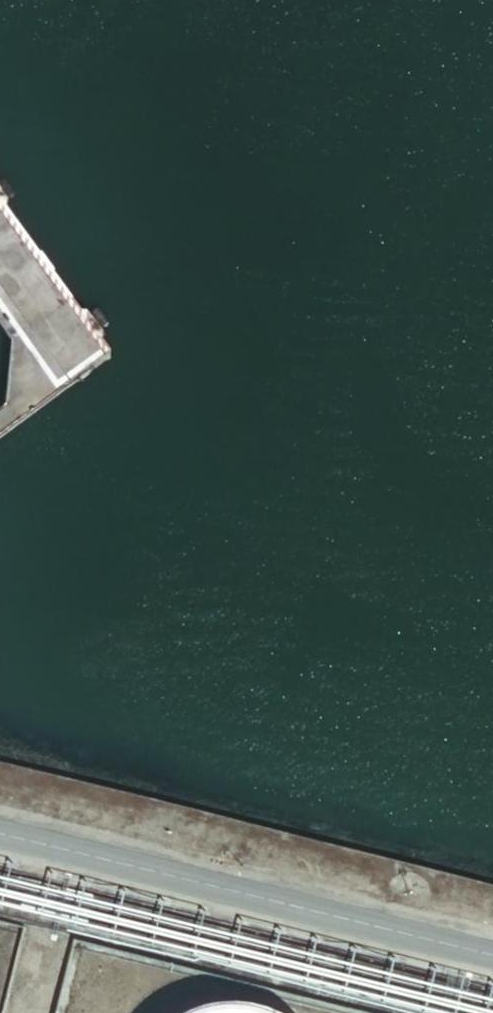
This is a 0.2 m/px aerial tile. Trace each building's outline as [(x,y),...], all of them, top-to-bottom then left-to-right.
[(278,1010),(269,1007),(258,1005),(249,1004),(238,1004),(228,1005),(218,1007),(209,1010),(201,1012),(285,1012),(278,1010)]
